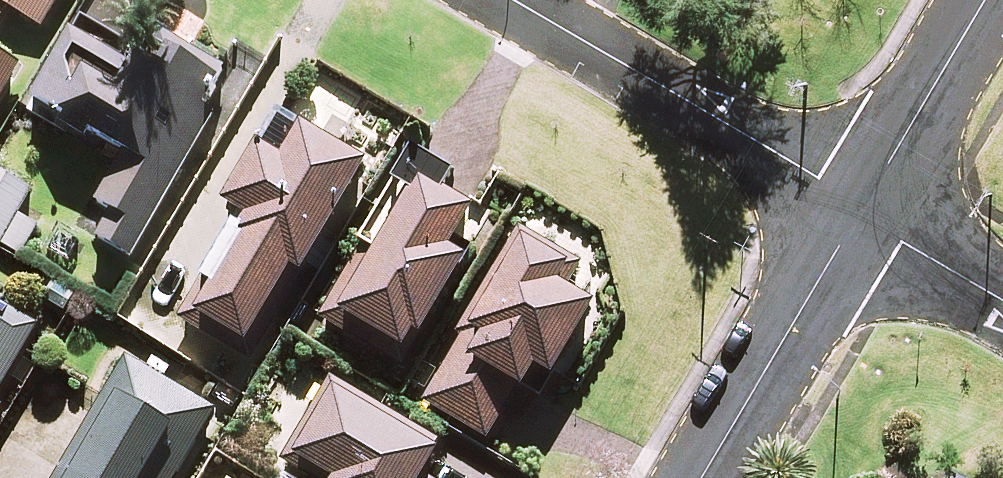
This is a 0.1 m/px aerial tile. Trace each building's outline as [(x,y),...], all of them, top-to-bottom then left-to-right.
[(6,6),(39,27),(56,0),(0,0),(0,16),(6,6)] [(76,229),(129,258),(209,112),(204,109),(224,73),(158,36),(144,61),(71,20),(22,107),(115,159),(76,229)] [(19,63),(0,52),(0,96),(19,63)] [(361,164),(294,124),(273,159),(252,146),(219,201),(240,213),(183,308),(242,343),(287,266),(297,272),(361,164)] [(444,247),(469,205),(440,188),(447,176),(407,153),(355,242),(361,245),(318,318),(347,335),(354,323),(405,352),(460,257),(444,247)] [(0,174),(0,243),(19,254),(33,229),(13,218),(28,190),(0,174)] [(577,263),(515,229),(421,403),(486,438),(525,364),(548,376),(587,302),(563,289),(577,263)] [(0,305),(0,385),(35,326),(0,305)] [(127,361),(58,477),(173,477),(212,411),(127,361)] [(328,379),(285,454),(327,477),(421,477),(417,476),(437,443),(328,379)]
